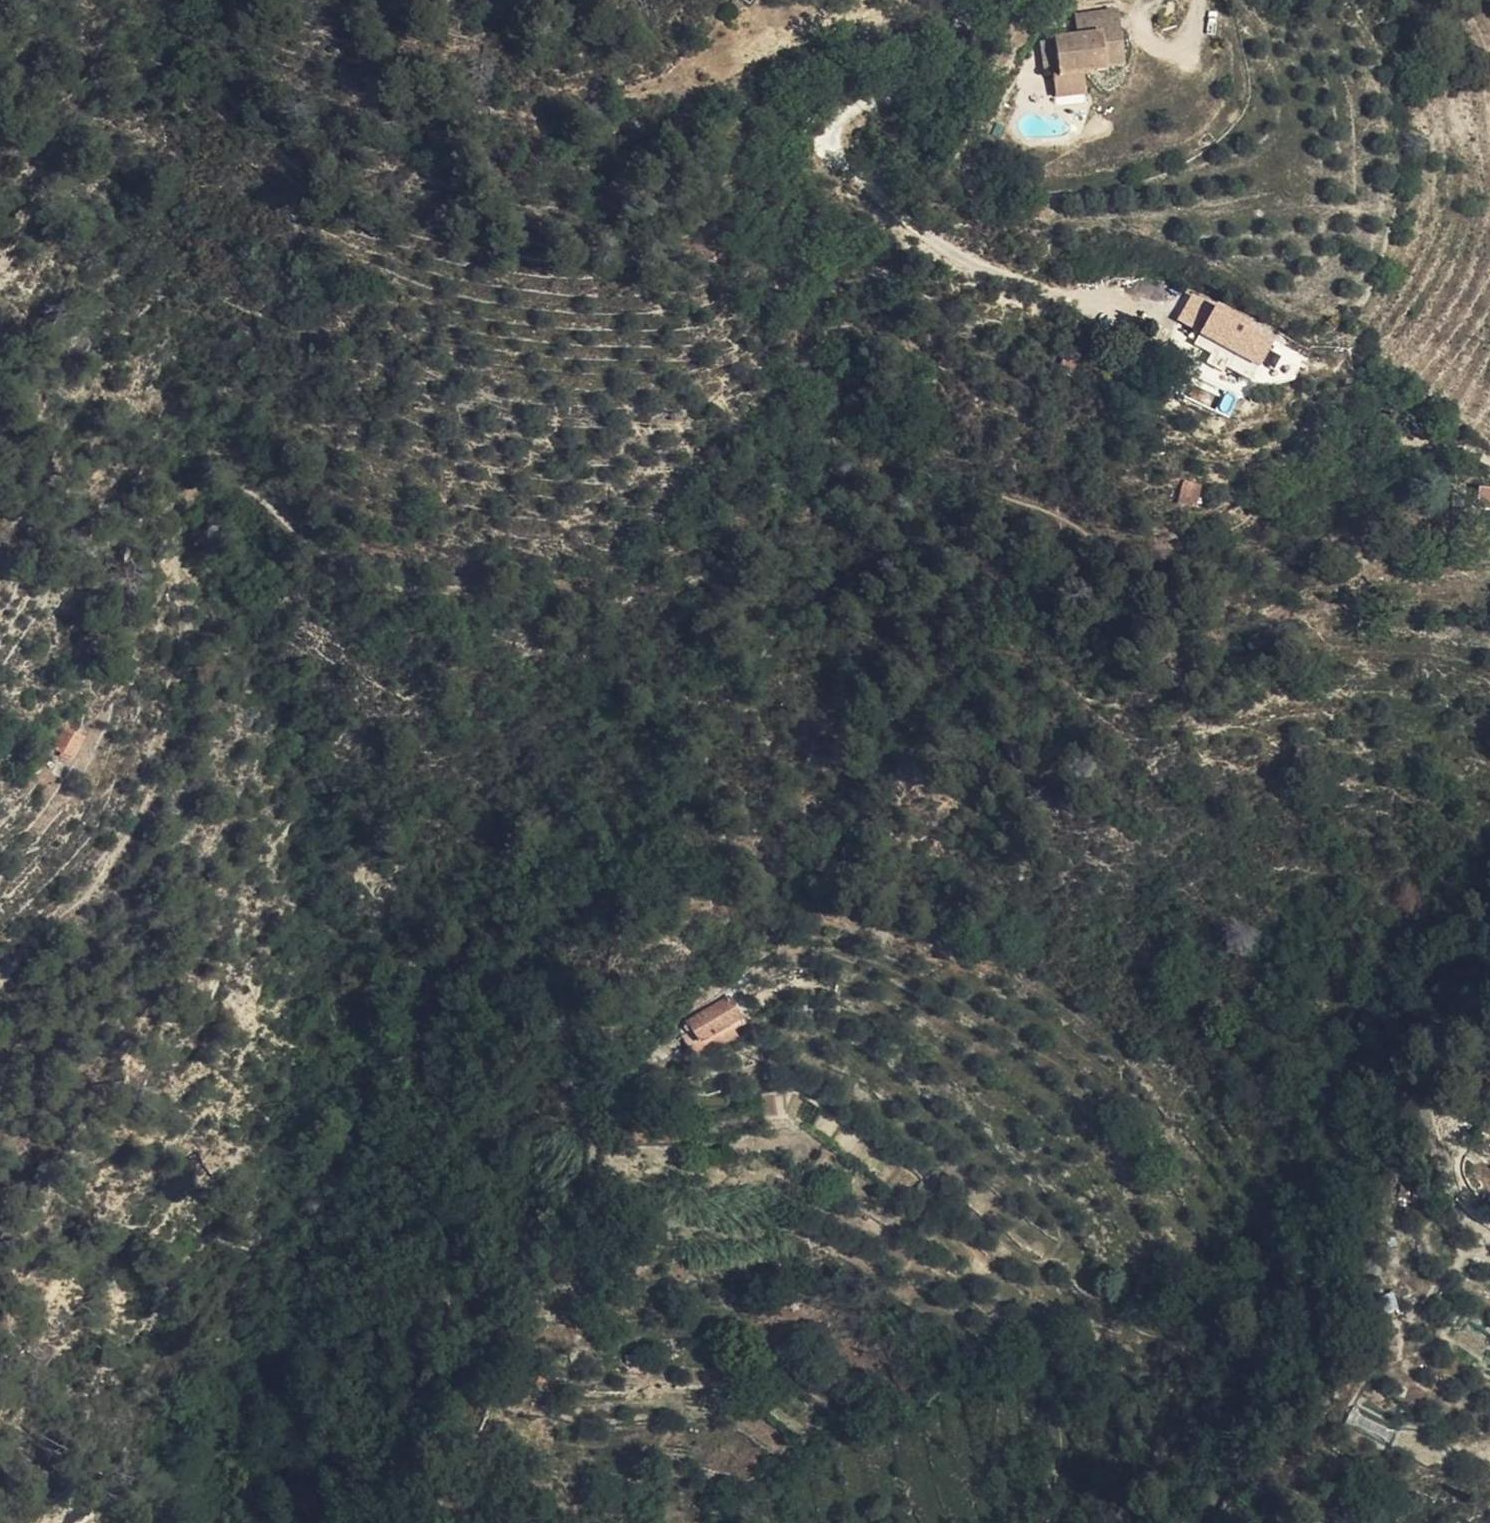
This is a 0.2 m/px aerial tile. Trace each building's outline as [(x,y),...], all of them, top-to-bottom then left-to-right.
[(1109,65),(1124,63),(1126,59),(1119,8),(1077,15),(1079,36),(1056,38),(1061,72),(1054,73),(1059,98),(1087,93),(1086,74),(1109,71),(1109,65)] [(1046,73),(1054,73),(1061,72),(1056,38),(1041,40),(1046,73)] [(1254,373),(1275,332),(1249,318),(1251,315),(1230,301),(1220,316),(1213,312),(1201,334),(1232,352),(1228,357),(1254,373)] [(1198,508),(1203,482),(1182,479),(1177,504),(1198,508)] [(1489,506),(1489,485),(1476,484),(1474,504),(1489,506)] [(71,759),(85,736),(69,729),(56,752),(71,759)] [(731,991),(692,1020),(697,1028),(692,1034),(700,1045),(735,1019),(746,1010),(731,991)] [(735,1019),(700,1045),(697,1047),(702,1054),(719,1051),(744,1032),(735,1019)]
